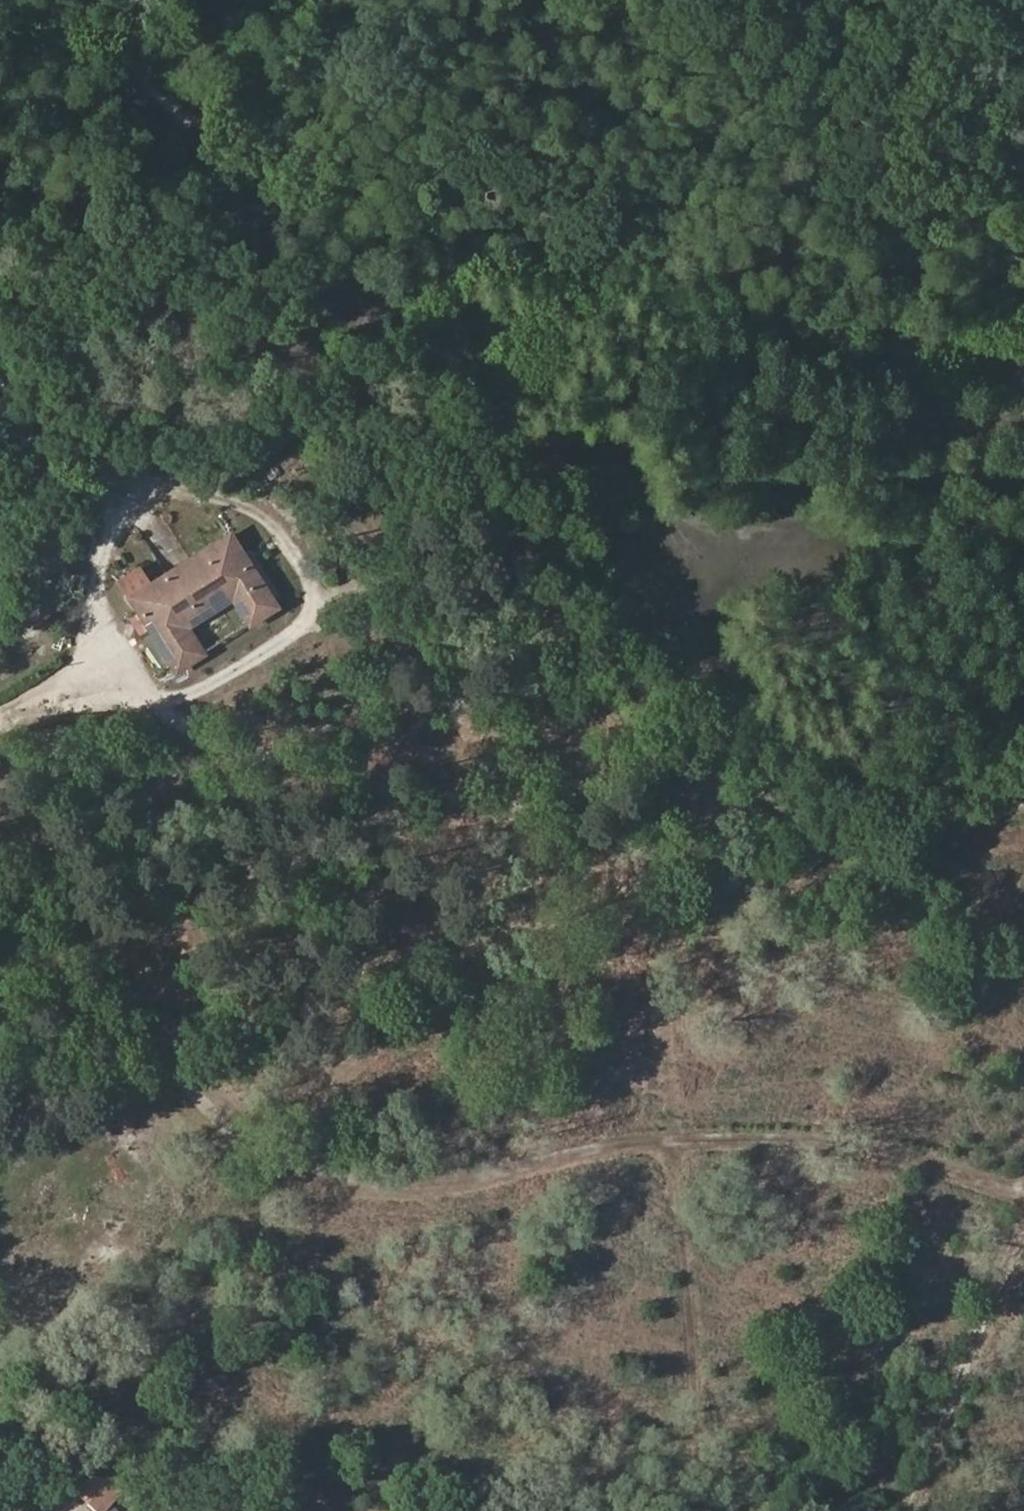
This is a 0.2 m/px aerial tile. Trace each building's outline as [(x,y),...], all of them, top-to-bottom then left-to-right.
[(120,588),(173,673),(197,658),(179,628),(220,602),(240,632),(266,616),(231,561),(218,541),(146,587),(139,577),(120,588)] [(94,1510),(105,1510),(125,1491),(114,1481),(92,1477),(76,1494),(94,1510)]
